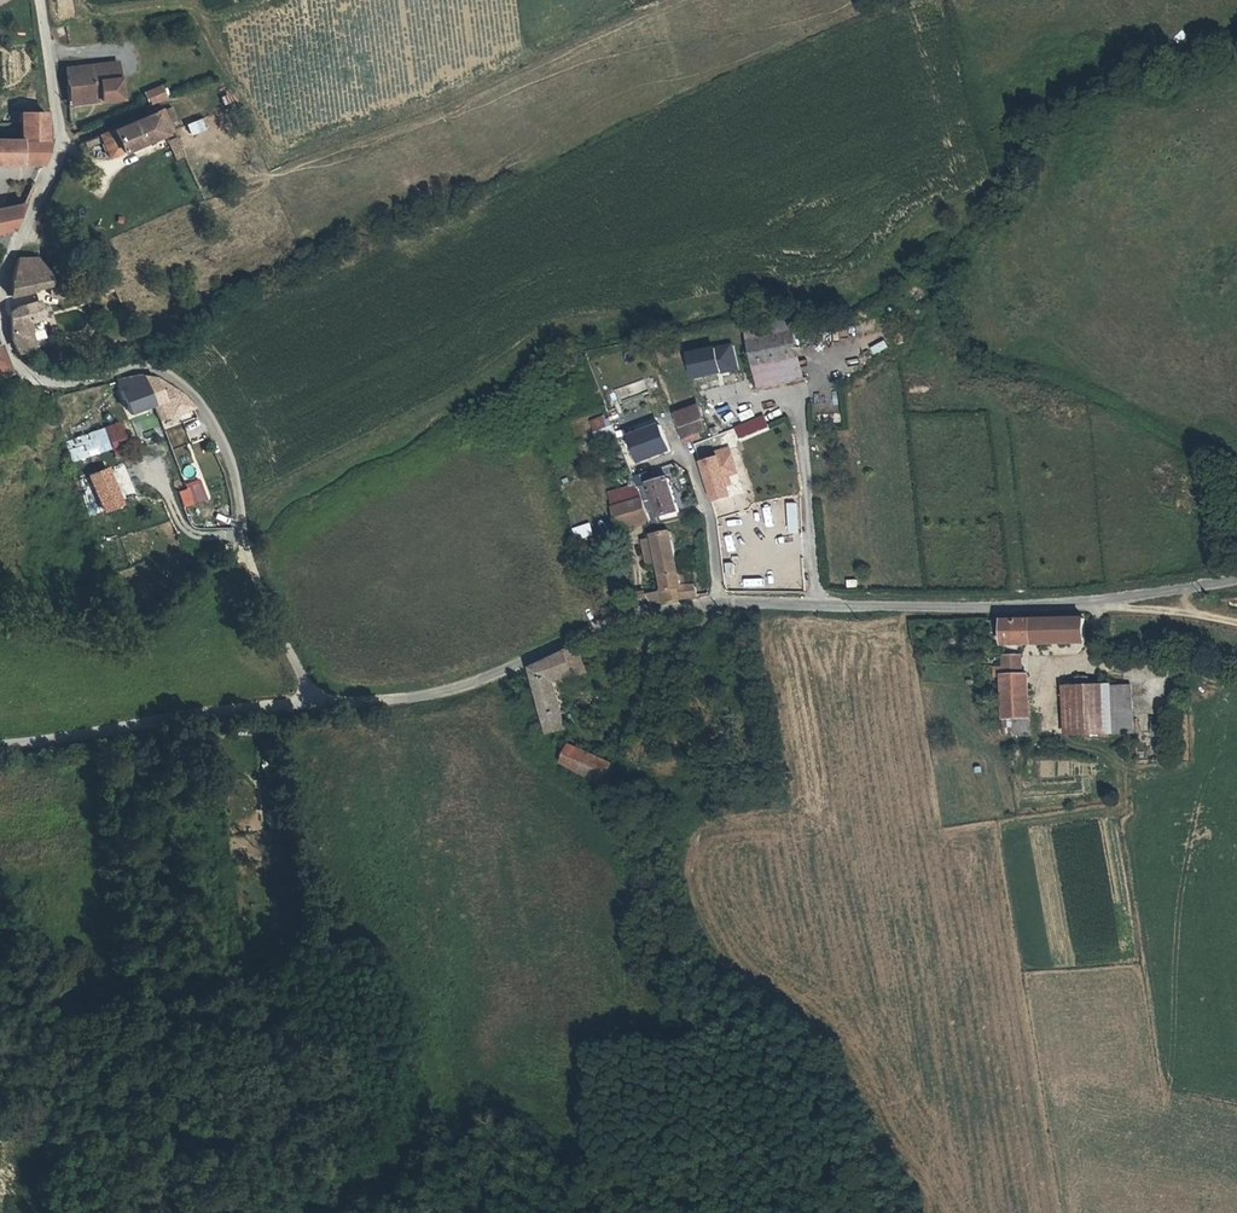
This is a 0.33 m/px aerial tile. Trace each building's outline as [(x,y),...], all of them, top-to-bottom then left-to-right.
[(70,61),(72,79),(78,79),(80,94),(104,91),(105,94),(126,91),(121,55),(70,61)] [(78,79),(72,79),(74,97),(105,94),(104,91),(80,94),(78,79)] [(152,98),(170,90),(165,79),(147,88),(152,98)] [(160,105),(110,128),(119,147),(168,125),(160,105)] [(48,139),(43,138),(42,111),(18,110),(18,139),(0,140),(0,162),(40,163),(48,139)] [(203,116),(185,125),(191,137),(209,128),(203,116)] [(176,144),(172,133),(164,136),(168,147),(176,144)] [(30,186),(22,183),(18,196),(16,198),(13,198),(12,206),(0,208),(0,234),(14,229),(30,186)] [(13,278),(9,296),(51,287),(48,274),(37,275),(35,258),(19,259),(13,278)] [(8,324),(10,337),(27,333),(25,320),(8,324)] [(780,359),(784,381),(784,382),(806,377),(795,324),(788,323),(755,330),(762,363),(780,359)] [(27,333),(10,337),(16,351),(30,347),(27,333)] [(738,338),(720,343),(703,347),(707,370),(741,362),(742,361),(738,338)] [(707,370),(703,347),(693,349),(694,355),(698,372),(707,370)] [(676,414),(699,404),(690,376),(698,372),(694,355),(661,371),(676,414)] [(780,359),(762,363),(766,384),(784,381),(780,359)] [(144,378),(117,380),(130,413),(163,404),(168,419),(179,416),(181,423),(202,417),(183,398),(168,386),(162,383),(156,380),(152,378),(148,377),(144,378)] [(643,380),(616,389),(619,398),(646,389),(643,380)] [(699,404),(676,414),(684,438),(705,429),(703,420),(705,420),(699,404)] [(744,419),(758,415),(756,408),(742,412),(744,419)] [(617,433),(624,446),(632,442),(662,428),(655,416),(617,433)] [(602,445),(613,439),(605,421),(594,426),(602,445)] [(104,428),(111,454),(129,449),(122,423),(104,428)] [(632,442),(644,464),(672,450),(662,428),(632,442)] [(757,438),(758,438),(756,430),(747,432),(748,438),(718,447),(719,456),(705,460),(715,499),(734,494),(737,466),(747,464),(749,448),(756,445),(757,438)] [(756,445),(749,448),(747,464),(737,466),(734,494),(741,491),(742,493),(759,488),(756,445)] [(86,471),(87,478),(101,475),(99,468),(86,471)] [(661,497),(667,518),(686,512),(675,480),(651,487),(655,498),(661,497)] [(193,504),(207,499),(200,482),(187,487),(193,504)] [(648,504),(623,511),(628,530),(656,523),(648,504)] [(779,504),(759,509),(761,517),(781,512),(779,504)] [(577,541),(596,536),(593,523),(574,529),(577,541)] [(725,531),(727,547),(734,546),(732,530),(725,531)] [(677,604),(709,596),(707,586),(692,590),(677,535),(662,540),(670,568),(675,590),(674,590),(677,604)] [(662,540),(651,543),(658,570),(670,568),(662,540)] [(600,553),(603,563),(615,559),(612,549),(600,553)] [(736,576),(735,563),(726,563),(727,576),(736,576)] [(764,586),(764,577),(743,579),(743,588),(764,586)] [(777,586),(794,587),(795,578),(778,577),(777,586)] [(1008,624),(1009,643),(1087,642),(1086,622),(1008,624)] [(583,646),(566,654),(567,658),(538,670),(551,734),(570,731),(560,682),(591,671),(583,646)] [(1003,676),(1021,674),(1019,655),(1001,657),(1002,668),(993,669),(994,678),(1003,677),(1003,676)] [(1003,677),(1003,697),(1029,694),(1027,674),(1021,674),(1003,676),(1003,677)] [(1068,707),(1109,705),(1108,682),(1090,683),(1090,674),(1080,674),(1081,684),(1067,684),(1068,707)] [(1003,697),(1007,720),(1031,718),(1029,694),(1003,697)] [(1109,705),(1068,707),(1069,730),(1111,728),(1109,705)] [(606,784),(615,758),(575,747),(567,765),(606,784)]
